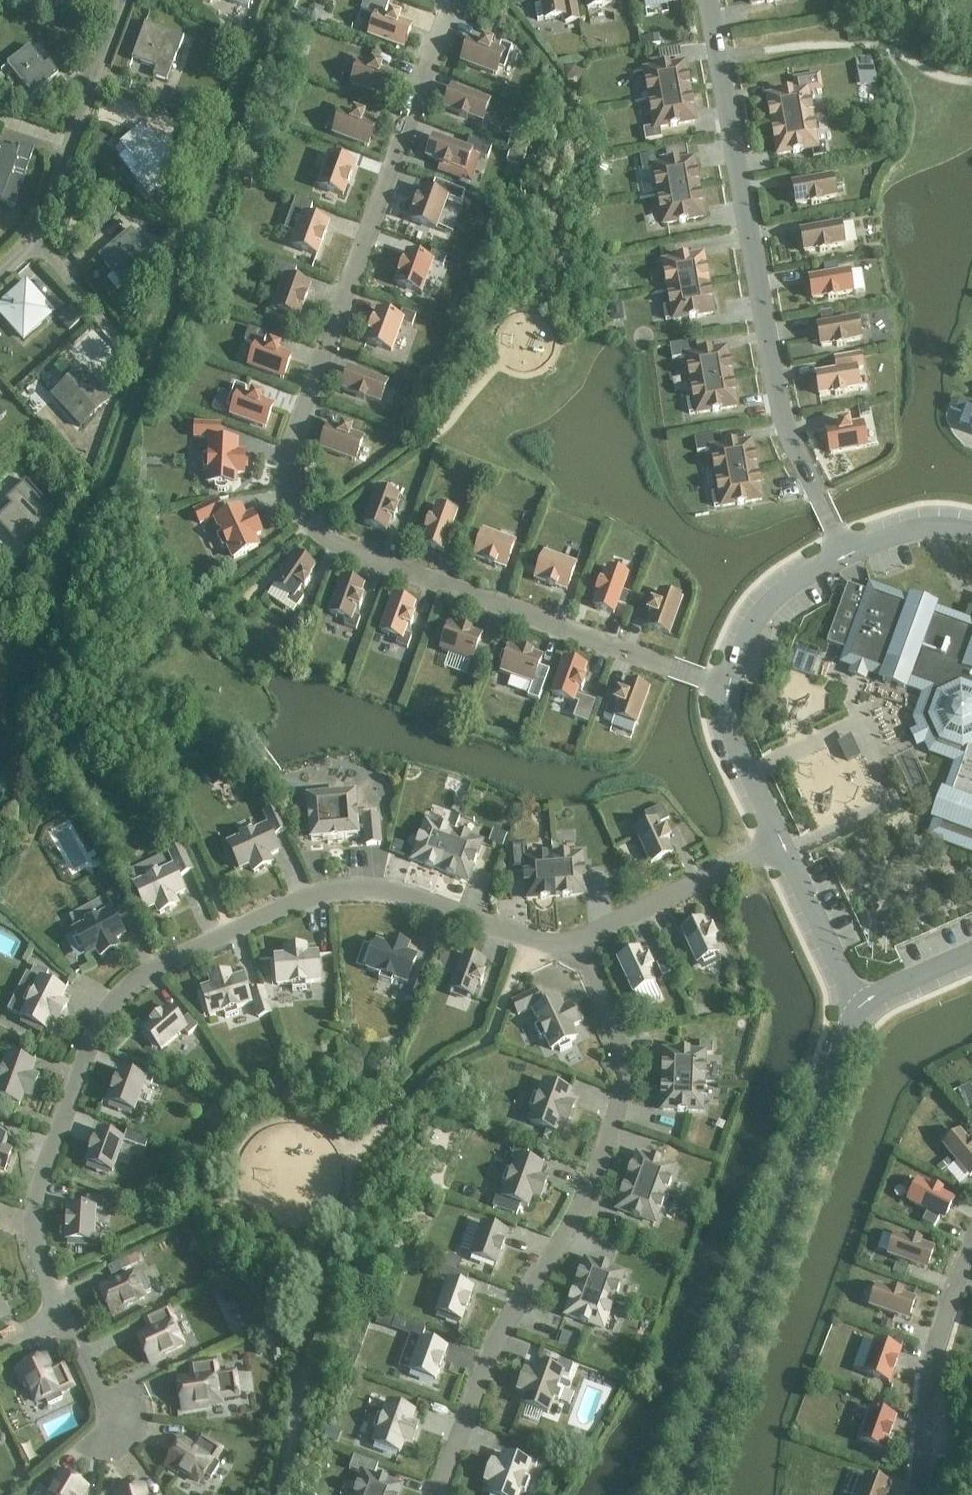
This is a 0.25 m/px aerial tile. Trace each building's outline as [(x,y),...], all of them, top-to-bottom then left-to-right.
[(58,0),(41,0),(37,9),(52,15),(58,0)] [(250,9),(253,0),(225,0),(250,9)] [(384,17),(389,3),(381,0),(364,0),(361,10),(377,16),(370,37),(403,49),(411,27),(399,23),(400,19),(391,16),(390,19),(384,17)] [(578,21),(575,0),(539,0),(540,6),(535,7),(538,21),(545,20),(545,21),(564,17),(566,23),(578,21)] [(588,9),(610,5),(610,0),(586,0),(588,9)] [(309,8),(307,14),(309,20),(315,22),(320,20),(323,14),(320,8),(315,6),(309,8)] [(302,24),(290,20),(286,31),(298,35),(302,24)] [(168,83),(175,63),(179,52),(181,53),(185,39),(146,25),(133,61),(156,70),(153,78),(168,83)] [(658,36),(646,38),(648,47),(660,44),(658,36)] [(462,63),(496,75),(502,58),(509,60),(513,49),(501,44),(498,52),(491,49),(493,46),(483,42),(482,46),(470,41),(462,63)] [(59,75),(52,62),(47,66),(32,47),(8,65),(32,96),(59,75)] [(372,69),(359,64),(352,86),(385,98),(393,77),(381,72),(382,68),(373,65),(372,69)] [(577,64),(563,66),(565,80),(579,78),(577,64)] [(650,100),(689,93),(688,87),(690,86),(688,78),(687,78),(684,64),(669,67),(669,66),(660,67),(660,69),(645,71),(647,85),(646,85),(648,94),(649,94),(650,100)] [(773,126),(812,119),(811,113),(812,113),(811,104),(809,104),(807,92),(822,90),(819,76),(794,80),(796,92),(792,93),(791,92),(783,94),(783,95),(767,97),(770,111),(769,111),(770,120),(771,120),(773,126)] [(490,104),(452,90),(445,109),(459,114),(458,116),(467,120),(468,117),(483,122),(490,104)] [(689,93),(650,100),(651,106),(650,107),(652,116),(653,115),(655,128),(643,130),(646,142),(662,139),(660,128),(670,126),(671,127),(679,126),(679,124),(695,122),(692,108),(693,108),(692,99),(691,99),(689,93)] [(354,118),(341,113),(334,135),(367,147),(375,126),(363,121),(364,118),(355,114),(354,118)] [(812,119),(773,126),(774,133),(773,133),(774,142),(775,141),(778,155),(793,152),(793,153),(802,152),(802,151),(812,149),(814,159),(827,156),(825,145),(817,147),(815,135),(816,134),(814,125),(813,126),(812,119)] [(205,124),(203,130),(206,135),(212,138),(215,127),(205,124)] [(184,165),(164,140),(158,145),(144,127),(121,145),(141,169),(132,176),(148,195),(184,165)] [(512,137),(508,150),(526,156),(530,144),(512,137)] [(434,139),(427,158),(441,163),(440,165),(438,172),(462,180),(465,172),(471,154),(487,160),(492,147),(470,138),(465,150),(434,139)] [(0,146),(0,195),(3,196),(0,203),(14,207),(34,151),(20,146),(18,152),(0,146)] [(511,152),(507,162),(522,167),(526,157),(511,152)] [(669,164),(657,166),(655,155),(640,158),(642,169),(654,167),(656,181),(655,181),(656,190),(658,190),(659,196),(698,189),(697,183),(698,183),(697,174),(695,174),(693,160),(678,163),(678,162),(669,163),(669,164)] [(329,156),(318,187),(343,196),(354,166),(329,156)] [(832,179),(793,186),(796,205),(811,203),(812,205),(821,204),(821,201),(836,198),(832,179)] [(108,182),(99,189),(109,201),(118,194),(108,182)] [(447,200),(462,205),(466,193),(442,184),(438,196),(422,190),(411,221),(436,230),(447,200)] [(698,189),(659,196),(660,202),(659,202),(660,211),(661,211),(664,225),(679,222),(679,223),(688,222),(688,220),(703,218),(701,204),(702,204),(700,195),(699,195),(698,189)] [(94,198),(90,207),(100,211),(104,202),(94,198)] [(329,225),(308,218),(313,206),(296,200),(285,230),(297,235),(292,247),(317,256),(329,225)] [(829,248),(857,243),(853,223),(801,233),(805,253),(819,250),(820,253),(829,251),(829,248)] [(102,257),(114,273),(121,268),(133,284),(159,264),(134,233),(102,257)] [(443,267),(447,256),(432,250),(428,261),(407,254),(396,285),(421,294),(432,263),(443,267)] [(668,292),(708,285),(707,278),(708,278),(706,269),(705,269),(703,256),(688,259),(687,257),(678,259),(679,260),(663,263),(666,276),(665,277),(666,285),(667,285),(668,292)] [(310,287),(293,281),(297,270),(277,263),(273,274),(285,278),(274,309),(299,318),(310,287)] [(849,273),(853,293),(862,292),(858,272),(849,273)] [(849,273),(809,280),(813,300),(828,297),(828,300),(838,298),(837,296),(853,293),(849,273)] [(0,309),(0,313),(25,341),(55,314),(28,284),(0,309)] [(708,285),(668,292),(670,298),(668,298),(670,306),(663,308),(666,321),(673,320),(689,318),(689,319),(698,317),(698,316),(713,314),(711,300),(712,300),(710,291),(709,291),(708,285)] [(199,304),(187,300),(182,315),(194,319),(199,304)] [(626,304),(609,306),(611,317),(628,315),(626,304)] [(366,343),(391,352),(402,324),(412,328),(416,316),(402,311),(399,320),(378,312),(366,343)] [(857,320),(834,324),(832,311),(820,313),(823,327),(818,327),(821,347),(836,345),(837,347),(846,345),(846,343),(861,340),(857,320)] [(74,320),(68,312),(59,319),(65,326),(74,320)] [(269,350),(263,347),(267,335),(249,328),(245,341),(257,345),(249,367),(283,379),(291,358),(278,353),(280,350),(271,346),(269,350)] [(732,385),(730,373),(730,372),(731,372),(730,363),(729,363),(726,349),(711,352),(711,351),(702,353),(702,354),(698,355),(695,342),(670,347),(672,360),(687,358),(689,370),(688,370),(690,379),(691,379),(693,391),(692,392),(693,400),(687,401),(689,415),(697,413),(697,414),(712,411),(712,413),(721,411),(721,410),(736,407),(734,394),(735,393),(734,384),(732,385)] [(859,389),(856,372),(864,371),(861,355),(834,359),(836,373),(816,376),(820,396),(835,394),(835,396),(844,394),(844,392),(859,389)] [(58,360),(39,377),(51,389),(69,373),(58,360)] [(84,371),(54,398),(81,428),(111,400),(84,371)] [(366,398),(380,404),(387,385),(349,371),(342,390),(356,395),(356,397),(365,401),(366,398)] [(231,416),(265,428),(273,407),(260,402),(262,399),(253,396),(251,399),(244,396),(247,389),(235,385),(231,396),(238,398),(231,416)] [(953,400),(950,409),(961,413),(965,405),(954,401),(953,400)] [(840,429),(827,432),(831,454),(866,448),(862,425),(849,427),(848,424),(839,425),(840,429)] [(221,426),(195,425),(195,438),(210,439),(210,456),(203,456),(203,470),(209,471),(208,485),(215,485),(215,489),(218,492),(225,492),(228,489),(228,486),(235,486),(236,474),(244,474),(245,456),(236,455),(237,443),(219,442),(219,439),(220,439),(221,426)] [(321,449),(355,461),(363,440),(350,435),(352,432),(343,428),(341,432),(329,428),(321,449)] [(757,478),(755,465),(756,465),(755,456),(754,456),(751,442),(736,445),(736,444),(727,446),(727,447),(723,448),(720,435),(695,440),(697,453),(712,451),(714,463),(713,463),(714,472),(716,472),(718,484),(717,485),(718,493),(711,494),(714,508),(722,506),(722,507),(737,504),(737,505),(746,504),(746,503),(761,500),(759,486),(760,486),(759,477),(757,478)] [(502,474),(488,470),(484,481),(498,486),(502,474)] [(24,553),(50,528),(43,521),(53,511),(51,508),(42,499),(26,482),(5,501),(6,502),(9,500),(13,504),(0,516),(0,527),(24,553)] [(126,495),(136,507),(146,498),(136,487),(126,495)] [(364,524),(386,532),(391,520),(394,521),(397,512),(394,511),(398,498),(377,490),(364,524)] [(228,547),(234,560),(258,548),(253,538),(261,534),(253,517),(245,520),(240,510),(223,517),(222,514),(223,514),(218,502),(195,513),(200,524),(214,518),(222,534),(216,536),(222,549),(228,547)] [(430,521),(426,530),(429,531),(424,545),(443,552),(456,514),(437,508),(432,522),(430,521)] [(515,544),(484,533),(475,558),(506,569),(515,544)] [(545,555),(536,580),(567,591),(576,566),(545,555)] [(290,596),(286,602),(296,609),(304,598),(297,594),(302,587),(305,589),(310,582),(307,579),(314,569),(296,556),(275,585),(290,596)] [(627,577),(608,570),(603,584),(601,583),(597,593),(600,593),(595,608),(614,615),(627,577)] [(347,620),(344,626),(356,631),(361,619),(353,616),(356,609),(359,610),(363,601),(359,600),(363,587),(342,580),(330,614),(347,620)] [(969,608),(964,621),(933,610),(934,607),(912,599),(911,602),(871,587),(869,593),(848,585),(827,643),(848,651),(843,663),(853,667),(851,674),(865,679),(868,672),(884,678),(883,681),(904,689),(906,686),(936,697),(928,719),(931,726),(920,730),(926,742),(936,737),(939,743),(962,751),(946,796),(942,794),(934,818),(937,820),(931,837),(971,852),(971,609),(969,608)] [(681,601),(660,594),(655,606),(652,605),(649,614),(652,615),(648,627),(669,635),(681,601)] [(398,638),(396,645),(407,649),(412,638),(404,635),(407,627),(411,629),(414,620),(410,618),(415,606),(393,598),(381,632),(398,638)] [(309,616),(301,612),(298,619),(305,622),(309,616)] [(471,662),(466,676),(478,681),(487,657),(475,653),(481,637),(450,625),(441,651),(471,662)] [(504,666),(502,673),(532,684),(527,699),(539,703),(548,679),(536,675),(542,659),(511,648),(509,654),(505,653),(502,654),(499,662),(501,665),(504,666)] [(564,661),(552,694),(573,702),(578,690),(581,691),(585,682),(581,681),(586,668),(564,661)] [(613,722),(615,717),(636,725),(649,691),(627,684),(623,696),(619,695),(616,704),(619,705),(617,710),(608,707),(604,719),(613,722)] [(581,698),(574,718),(587,723),(594,703),(581,698)] [(322,833),(322,840),(347,838),(346,831),(357,830),(357,829),(365,828),(366,846),(380,845),(378,818),(364,820),(364,821),(357,821),(355,804),(339,805),(335,802),(328,803),(325,806),(308,808),(311,834),(322,833)] [(278,852),(272,838),(288,831),(277,807),(262,813),(269,827),(254,834),(252,828),(239,834),(241,840),(228,846),(240,870),(250,865),(254,873),(271,865),(268,857),(278,852)] [(662,834),(658,826),(669,821),(662,807),(652,812),(656,822),(636,831),(651,864),(672,855),(666,843),(670,841),(666,832),(662,834)] [(440,871),(454,833),(448,831),(448,830),(440,827),(443,821),(430,816),(427,824),(426,823),(421,838),(420,837),(417,846),(418,846),(412,861),(425,866),(425,867),(433,870),(434,869),(440,871)] [(494,830),(489,842),(503,847),(507,835),(494,830)] [(454,833),(440,871),(446,873),(446,874),(454,877),(455,876),(467,881),(473,866),(474,867),(477,858),(476,858),(481,844),(468,839),(469,838),(460,835),(460,836),(454,833)] [(395,841),(392,849),(400,852),(403,844),(395,841)] [(556,897),(553,857),(546,858),(546,857),(537,857),(537,858),(525,859),(524,845),(510,846),(512,871),(524,870),(525,875),(524,875),(524,884),(525,884),(527,900),(540,898),(540,900),(550,899),(549,898),(556,897)] [(184,894),(176,877),(180,875),(180,876),(191,871),(181,850),(170,855),(176,868),(169,871),(162,857),(131,871),(138,886),(134,887),(146,912),(156,907),(160,915),(177,906),(173,899),(184,894)] [(553,857),(556,897),(562,897),(562,898),(571,897),(571,896),(585,895),(584,879),(585,879),(584,870),(583,870),(582,855),(568,856),(568,855),(559,856),(559,857),(553,857)] [(124,936),(115,920),(118,919),(118,920),(130,914),(117,891),(106,897),(114,911),(108,914),(100,900),(69,917),(77,931),(74,933),(77,939),(73,941),(79,953),(83,950),(87,956),(97,951),(101,958),(118,949),(114,941),(124,936)] [(703,921),(682,931),(697,964),(701,961),(704,966),(716,961),(714,956),(718,954),(712,942),(716,940),(712,932),(708,933),(703,921)] [(380,974),(378,980),(392,985),(394,979),(411,985),(405,1000),(417,1004),(426,980),(414,976),(414,977),(410,976),(416,959),(405,955),(408,947),(390,940),(387,948),(376,944),(367,969),(380,974)] [(320,982),(318,956),(306,957),(305,948),(286,950),(287,958),(275,959),(277,986),(292,985),(292,991),(306,990),(306,984),(320,982)] [(639,951),(618,961),(634,993),(641,1008),(661,999),(654,984),(649,972),(652,970),(648,961),(645,963),(639,951)] [(444,956),(438,969),(446,972),(453,960),(444,956)] [(477,985),(480,986),(484,977),(480,976),(485,964),(463,956),(451,990),(472,998),(477,985)] [(665,963),(658,966),(663,977),(670,974),(665,963)] [(65,992),(44,982),(49,973),(35,966),(30,976),(26,974),(7,1011),(45,1030),(51,1020),(58,1024),(67,1007),(59,1003),(65,992)] [(254,1003),(259,1018),(271,1014),(263,990),(251,994),(251,995),(248,996),(243,979),(231,982),(229,974),(211,980),(213,988),(202,992),(210,1017),(223,1013),(225,1019),(239,1015),(237,1008),(254,1003)] [(570,1042),(576,1039),(571,1029),(579,1025),(571,1008),(563,1011),(558,1001),(541,1009),(540,1005),(541,1005),(536,993),(513,1004),(518,1015),(532,1009),(540,1025),(534,1028),(540,1041),(546,1038),(552,1051),(558,1048),(560,1053),(572,1047),(570,1042)] [(188,1017),(181,1023),(168,1009),(144,1030),(161,1051),(183,1031),(188,1037),(198,1028),(188,1017)] [(663,1081),(703,1083),(703,1076),(705,1076),(705,1067),(704,1067),(704,1055),(712,1055),(713,1044),(700,1043),(699,1053),(689,1053),(689,1052),(680,1051),(680,1052),(664,1052),(664,1065),(663,1065),(662,1074),(663,1075),(663,1081)] [(38,1080),(30,1077),(34,1066),(9,1056),(4,1070),(0,1068),(0,1099),(19,1106),(23,1095),(32,1098),(38,1080)] [(134,1111),(144,1083),(151,1086),(155,1075),(142,1070),(139,1078),(120,1071),(109,1102),(134,1111)] [(703,1089),(703,1083),(663,1081),(663,1087),(662,1087),(661,1097),(663,1097),(662,1110),(677,1111),(677,1112),(686,1112),(686,1111),(702,1112),(703,1098),(704,1098),(704,1089),(703,1089)] [(559,1122),(567,1125),(574,1107),(566,1104),(570,1093),(545,1084),(540,1097),(534,1095),(529,1108),(535,1110),(530,1124),(555,1133),(559,1122)] [(963,1102),(968,1113),(971,1112),(971,1098),(963,1102)] [(112,1172),(123,1141),(98,1132),(87,1163),(112,1172)] [(127,1132),(124,1142),(134,1145),(137,1136),(127,1132)] [(971,1176),(971,1145),(971,1144),(970,1146),(960,1134),(944,1147),(970,1177),(971,1176)] [(5,1171),(11,1153),(3,1150),(7,1139),(0,1137),(0,1169),(5,1171)] [(511,1157),(517,1159),(525,1162),(529,1152),(515,1147),(511,1157)] [(627,1182),(665,1196),(667,1190),(668,1190),(671,1182),(670,1181),(675,1168),(660,1163),(661,1162),(652,1159),(652,1160),(637,1155),(633,1168),(631,1167),(628,1176),(629,1176),(627,1182)] [(521,1205),(528,1208),(532,1197),(540,1200),(547,1182),(538,1179),(543,1168),(525,1162),(517,1159),(513,1172),(506,1170),(502,1183),(508,1185),(503,1199),(497,1196),(492,1208),(516,1217),(521,1205)] [(947,1160),(937,1168),(942,1175),(947,1171),(952,1167),(947,1160)] [(965,1179),(955,1169),(948,1175),(958,1185),(965,1179)] [(663,1202),(665,1196),(627,1182),(625,1188),(624,1188),(621,1197),(622,1197),(617,1210),(632,1215),(631,1216),(640,1219),(640,1218),(655,1224),(660,1211),(661,1211),(664,1202),(663,1202)] [(944,1220),(953,1202),(940,1195),(941,1193),(933,1188),(931,1191),(918,1184),(908,1202),(928,1211),(922,1223),(934,1229),(939,1217),(944,1220)] [(93,1242),(95,1210),(102,1211),(103,1198),(88,1197),(87,1209),(69,1208),(66,1241),(93,1242)] [(507,1235),(482,1225),(471,1256),(496,1265),(507,1235)] [(896,1237),(889,1256),(926,1270),(933,1251),(919,1246),(920,1243),(911,1240),(910,1242),(896,1237)] [(448,1256),(444,1267),(457,1272),(461,1260),(448,1256)] [(131,1268),(127,1259),(118,1263),(122,1273),(131,1268)] [(576,1288),(613,1302),(616,1296),(617,1296),(620,1288),(619,1287),(623,1274),(609,1269),(609,1268),(601,1265),(600,1266),(586,1261),(581,1274),(580,1273),(577,1282),(578,1282),(576,1288)] [(909,1269),(896,1264),(892,1274),(905,1279),(909,1269)] [(437,1265),(433,1277),(447,1282),(437,1313),(462,1321),(473,1290),(457,1285),(461,1273),(457,1272),(444,1267),(437,1265)] [(144,1298),(143,1296),(151,1292),(143,1274),(135,1277),(134,1275),(118,1282),(117,1280),(99,1289),(112,1317),(126,1311),(124,1307),(144,1298)] [(226,1286),(217,1291),(224,1305),(233,1301),(232,1298),(227,1287),(226,1286)] [(611,1308),(613,1302),(576,1288),(574,1294),(572,1294),(569,1303),(570,1303),(566,1316),(580,1321),(580,1322),(588,1325),(589,1324),(603,1329),(608,1317),(609,1317),(612,1309),(611,1308)] [(877,1288),(870,1307),(908,1321),(915,1302),(901,1296),(902,1294),(892,1291),(892,1293),(877,1288)] [(150,1365),(164,1359),(162,1356),(182,1346),(172,1324),(174,1323),(168,1309),(145,1320),(151,1331),(137,1337),(150,1365)] [(380,1313),(376,1325),(391,1330),(396,1319),(380,1313)] [(883,1320),(880,1328),(891,1332),(894,1324),(883,1320)] [(579,1339),(564,1334),(560,1346),(575,1351),(579,1339)] [(435,1380),(446,1350),(410,1337),(399,1367),(410,1371),(435,1380)] [(892,1348),(892,1349),(899,1352),(900,1351),(903,1341),(896,1339),(892,1348)] [(889,1383),(900,1352),(899,1352),(892,1349),(875,1343),(864,1374),(889,1383)] [(27,1382),(36,1403),(45,1398),(48,1406),(62,1399),(60,1394),(73,1388),(62,1366),(51,1371),(45,1357),(17,1371),(23,1384),(27,1382)] [(558,1387),(562,1374),(570,1377),(574,1366),(558,1360),(555,1371),(537,1365),(533,1376),(525,1373),(519,1391),(527,1394),(523,1405),(548,1414),(553,1401),(559,1403),(563,1389),(558,1387)] [(193,1378),(178,1379),(182,1411),(209,1408),(208,1404),(219,1402),(218,1398),(236,1396),(233,1374),(217,1376),(216,1363),(191,1366),(193,1378)] [(410,1425),(414,1413),(389,1404),(384,1418),(378,1415),(373,1429),(379,1431),(374,1444),(399,1454),(403,1442),(411,1445),(418,1428),(410,1425)] [(895,1420),(870,1410),(859,1441),(884,1450),(895,1420)] [(328,1426),(323,1439),(337,1444),(342,1431),(328,1426)] [(180,1471),(198,1483),(204,1474),(211,1479),(219,1466),(214,1463),(222,1451),(201,1438),(194,1448),(182,1440),(165,1466),(178,1474),(180,1471)] [(529,1465),(536,1467),(540,1457),(525,1451),(521,1462),(504,1456),(500,1467),(492,1464),(485,1482),(494,1485),(490,1494),(518,1494),(519,1492),(525,1494),(530,1480),(524,1478),(529,1465)] [(401,1487),(387,1482),(387,1481),(379,1478),(378,1479),(374,1478),(378,1465),(354,1456),(349,1470),(363,1475),(359,1487),(358,1486),(355,1494),(356,1494),(398,1494),(401,1487)] [(86,1488),(60,1473),(52,1485),(55,1487),(51,1494),(82,1494),(86,1488)] [(891,1487),(865,1477),(859,1494),(887,1494),(891,1487)]
